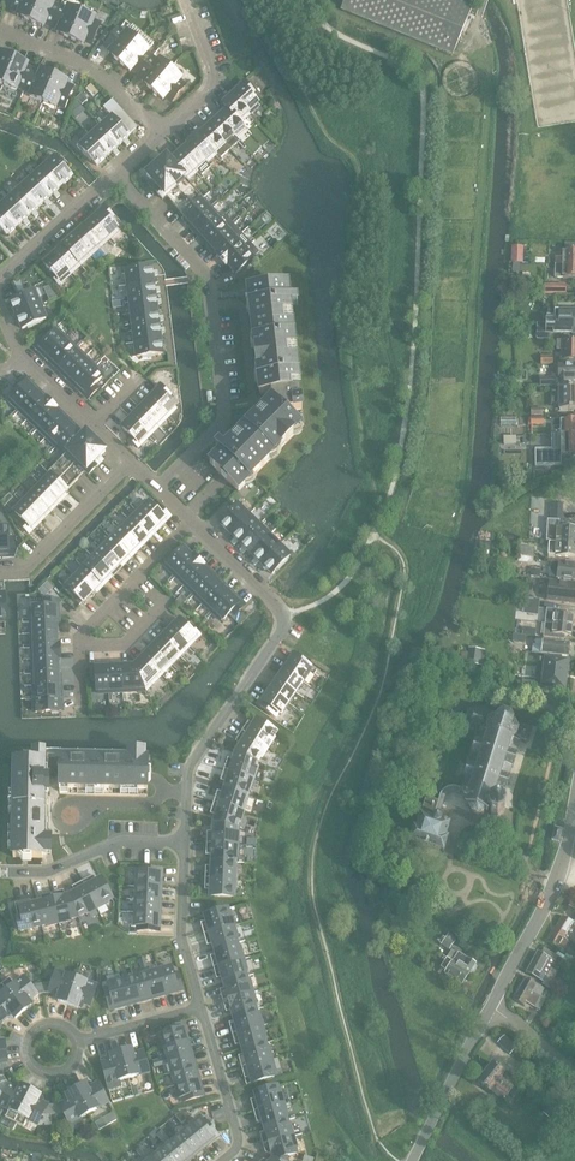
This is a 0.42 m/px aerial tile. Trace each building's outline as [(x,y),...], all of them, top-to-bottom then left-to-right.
[(31,22),(40,0),(16,0),(12,10),(20,14),(20,13),(24,14),(22,18),(31,22)] [(52,28),(61,7),(54,4),(55,1),(52,0),(40,0),(31,22),(39,26),(41,22),(45,23),(44,25),(52,28)] [(453,56),(472,8),(451,0),(345,0),(341,10),(453,56)] [(61,7),(52,28),(59,31),(60,30),(63,31),(61,36),(70,40),(82,13),(69,7),(68,10),(61,7)] [(82,13),(70,40),(79,43),(81,39),(84,41),(84,42),(92,45),(101,25),(94,22),(95,18),(82,13)] [(112,57),(120,64),(139,41),(128,32),(125,35),(119,30),(105,47),(112,52),(113,51),(115,54),(112,57)] [(132,70),(138,75),(153,58),(147,53),(149,50),(139,41),(120,64),(127,70),(130,66),(133,69),(132,70)] [(4,86),(15,59),(6,55),(4,59),(1,58),(1,57),(0,56),(0,84),(4,86)] [(158,63),(153,58),(138,75),(145,80),(145,79),(148,82),(145,85),(153,92),(172,69),(161,60),(158,63)] [(25,91),(34,71),(26,67),(25,68),(22,67),(24,63),(15,59),(4,86),(16,91),(18,88),(25,91)] [(172,69),(153,92),(160,98),(163,94),(166,96),(165,98),(172,103),(186,86),(180,81),(182,78),(172,69)] [(30,97),(43,103),(55,76),(46,72),(44,76),(41,75),(41,74),(34,71),(25,91),(31,94),(30,97)] [(55,76),(43,103),(56,108),(57,105),(65,108),(74,88),(66,84),(65,86),(62,84),(64,80),(55,76)] [(239,91),(233,96),(250,115),(251,114),(259,106),(257,104),(258,104),(251,95),(254,92),(245,82),(237,89),(239,91)] [(83,105),(89,100),(82,93),(77,99),(83,105)] [(250,115),(233,96),(223,105),(228,110),(241,123),(249,116),(252,119),(254,117),(251,114),(250,115)] [(71,111),(77,118),(86,109),(79,102),(71,111)] [(228,110),(219,119),(236,138),(237,137),(246,128),(241,123),(228,110)] [(111,120),(102,128),(119,147),(123,143),(127,147),(130,144),(127,140),(130,137),(113,118),(112,118),(111,120)] [(235,138),(236,138),(219,119),(209,127),(226,146),(235,138)] [(209,127),(200,136),(199,136),(216,155),(218,154),(226,146),(209,127)] [(102,128),(100,129),(91,137),(108,156),(113,152),(117,157),(120,154),(116,149),(119,147),(102,128)] [(200,136),(198,134),(188,143),(190,145),(207,163),(216,156),(216,155),(199,136),(200,136)] [(87,155),(97,167),(108,156),(91,137),(82,145),(80,147),(83,151),(82,152),(86,157),(87,155)] [(197,172),(198,171),(207,163),(190,145),(180,154),(197,172)] [(180,154),(171,162),(188,181),(196,173),(199,176),(201,175),(198,171),(197,172),(180,154)] [(167,178),(178,189),(188,181),(171,162),(167,157),(157,166),(167,178)] [(44,169),(61,188),(72,178),(62,167),(64,166),(60,162),(59,163),(55,159),(53,161),(44,169)] [(167,178),(157,166),(147,175),(156,185),(153,188),(156,192),(163,200),(166,197),(168,198),(178,189),(167,178)] [(35,177),(33,178),(51,197),(53,195),(57,199),(60,196),(57,192),(61,188),(44,169),(35,177)] [(32,180),(23,188),(40,207),(45,203),(48,207),(51,204),(48,200),(51,197),(33,178),(32,180)] [(168,198),(184,216),(203,199),(204,199),(188,181),(178,189),(168,198)] [(35,211),(40,207),(23,188),(14,196),(12,198),(29,217),(32,214),(36,218),(39,215),(35,211)] [(10,199),(1,207),(18,226),(23,222),(27,226),(30,223),(26,219),(29,217),(12,198),(10,199)] [(184,216),(193,226),(212,209),(211,208),(203,199),(184,216)] [(7,236),(18,226),(1,207),(0,208),(0,228),(7,236)] [(98,216),(93,221),(110,240),(110,239),(119,231),(117,229),(118,229),(110,220),(114,217),(104,207),(96,214),(98,216)] [(212,210),(212,209),(193,226),(201,235),(220,218),(212,210)] [(201,235),(210,245),(229,228),(228,227),(220,218),(201,235)] [(108,241),(110,240),(93,221),(83,230),(100,248),(108,241)] [(210,245),(219,254),(219,255),(238,238),(230,229),(229,228),(210,245)] [(100,248),(83,230),(73,238),(90,257),(91,256),(100,248)] [(73,238),(64,247),(81,266),(89,258),(90,257),(73,238)] [(219,255),(219,254),(217,256),(226,266),(228,265),(228,264),(246,247),(245,246),(238,238),(219,255)] [(574,265),(574,244),(565,244),(565,251),(563,251),(563,264),(574,265)] [(81,266),(64,247),(54,256),(71,274),(72,274),(81,266)] [(246,247),(228,264),(228,265),(237,274),(245,266),(247,268),(257,259),(255,257),(247,248),(246,247)] [(512,263),(523,264),(524,247),(512,247),(512,263)] [(61,283),(70,275),(71,274),(54,256),(44,265),(52,273),(50,275),(59,285),(61,283)] [(563,264),(562,279),(574,279),(574,265),(563,264)] [(153,277),(157,276),(158,276),(158,272),(152,272),(152,271),(152,268),(126,271),(126,272),(127,274),(128,286),(154,283),(153,279),(153,277)] [(154,287),(154,283),(128,286),(130,298),(130,300),(155,297),(155,295),(155,293),(160,293),(160,288),(154,289),(154,287)] [(545,294),(566,295),(566,286),(545,285),(545,294)] [(210,464),(239,492),(284,446),(296,434),(304,426),(300,394),(290,300),(288,286),(248,290),(250,305),(254,346),(255,354),(256,356),(256,363),(260,397),(261,399),(262,412),(210,464)] [(39,304),(35,292),(21,298),(20,297),(15,299),(16,300),(11,302),(13,306),(15,311),(17,316),(40,306),(39,304)] [(156,305),(162,305),(161,300),(156,301),(156,299),(155,297),(130,300),(130,303),(132,315),(157,312),(157,307),(156,305)] [(41,308),(40,306),(17,316),(18,320),(21,325),(23,330),(28,328),(28,329),(33,327),(33,326),(46,320),(41,308)] [(537,324),(537,340),(551,340),(551,334),(574,335),(574,311),(555,310),(555,320),(546,320),(546,325),(537,324)] [(158,316),(157,312),(132,315),(133,326),(134,329),(159,326),(159,324),(159,322),(164,321),(163,317),(158,318),(158,316)] [(134,331),(135,343),(161,340),(160,336),(160,334),(166,333),(165,329),(159,330),(159,328),(159,326),(134,329),(134,331)] [(43,351),(49,357),(67,339),(58,331),(57,333),(56,332),(48,340),(43,336),(33,345),(41,353),(43,351)] [(49,357),(59,366),(77,348),(76,347),(67,339),(49,357)] [(148,357),(163,355),(162,351),(161,343),(161,340),(135,343),(137,355),(137,357),(137,358),(143,357),(143,359),(148,358),(148,357)] [(562,366),(574,365),(574,341),(557,341),(557,351),(562,351),(562,366)] [(78,349),(77,348),(59,366),(68,376),(86,358),(78,349)] [(541,357),(541,365),(553,365),(553,356),(541,357)] [(86,358),(68,376),(77,385),(95,367),(94,366),(86,358)] [(562,366),(558,366),(558,378),(559,378),(558,384),(574,383),(574,365),(562,366)] [(104,375),(96,368),(95,367),(77,385),(83,390),(81,392),(89,399),(98,389),(95,386),(103,378),(102,377),(104,375)] [(33,385),(26,378),(25,378),(15,388),(19,391),(11,399),(12,400),(10,402),(18,410),(19,410),(37,392),(31,387),(33,385)] [(542,378),(542,387),(555,386),(555,378),(542,378)] [(155,395),(150,400),(166,416),(168,418),(169,417),(177,409),(175,407),(175,406),(167,399),(171,395),(161,385),(153,393),(155,395)] [(560,411),(574,410),(574,388),(559,388),(560,411)] [(20,411),(28,420),(46,402),(45,401),(37,392),(19,410),(20,411)] [(57,409),(47,399),(45,401),(46,402),(28,420),(36,428),(37,429),(55,411),(57,409)] [(167,419),(168,418),(166,416),(150,400),(141,410),(157,425),(159,427),(167,419)] [(157,425),(141,410),(132,419),(148,434),(150,436),(151,436),(159,427),(157,425)] [(38,430),(47,438),(64,420),(55,411),(37,429),(38,430)] [(518,425),(518,412),(502,412),(503,425),(518,425)] [(149,437),(150,436),(148,434),(132,419),(122,428),(131,436),(129,438),(138,448),(149,437)] [(55,446),(56,447),(73,429),(64,420),(47,438),(55,446)] [(574,434),(574,421),(554,421),(555,428),(561,428),(561,434),(574,434)] [(73,429),(56,447),(57,448),(65,455),(66,454),(82,437),(73,429)] [(66,454),(76,463),(86,453),(96,442),(87,433),(82,437),(66,454)] [(561,434),(561,442),(554,442),(551,442),(551,448),(554,448),(554,451),(534,452),(534,464),(560,464),(560,456),(574,456),(574,434),(561,434)] [(506,448),(527,448),(527,436),(506,436),(506,448)] [(76,463),(86,472),(89,476),(96,468),(99,464),(97,461),(106,452),(96,442),(86,453),(76,463)] [(65,456),(49,473),(68,491),(86,472),(76,463),(66,454),(65,455),(65,456)] [(49,474),(41,482),(40,483),(58,501),(68,491),(49,473),(48,473),(49,474)] [(39,484),(31,492),(49,510),(58,501),(40,483),(39,484)] [(23,500),(22,501),(40,519),(49,510),(31,492),(23,500)] [(244,497),(240,501),(251,513),(255,509),(244,497)] [(22,501),(21,502),(13,510),(15,512),(15,513),(22,521),(19,524),(29,534),(37,526),(35,524),(40,519),(22,501)] [(138,511),(156,529),(161,523),(163,525),(171,517),(160,507),(157,511),(149,503),(149,504),(147,502),(139,510),(138,511)] [(574,543),(574,530),(556,529),(557,521),(562,522),(562,505),(551,504),(549,526),(550,526),(550,541),(574,543)] [(229,532),(231,535),(249,516),(240,508),(239,506),(238,506),(234,510),(233,508),(230,512),(231,513),(220,524),(223,526),(229,532)] [(137,512),(129,520),(147,538),(156,529),(138,511),(137,512)] [(235,539),(232,543),(235,546),(239,542),(241,545),(259,526),(258,524),(249,516),(231,535),(233,536),(235,539)] [(120,529),(138,547),(147,538),(129,520),(121,528),(120,529)] [(0,526),(0,551),(3,551),(3,554),(14,553),(13,539),(9,539),(8,528),(7,528),(7,526),(0,526)] [(249,553),(252,555),(270,536),(261,528),(259,526),(241,545),(244,547),(240,551),(243,554),(247,550),(249,553)] [(120,529),(119,530),(111,539),(129,556),(138,547),(120,529)] [(280,546),(278,545),(270,536),(252,555),(254,557),(256,559),(252,563),(255,566),(259,562),(262,565),(280,546)] [(102,548),(120,566),(129,556),(111,539),(102,547),(102,548)] [(550,541),(549,545),(551,545),(550,555),(555,555),(555,557),(574,558),(574,543),(550,541)] [(288,555),(280,546),(262,565),(264,567),(270,573),(273,575),(283,565),(284,566),(288,562),(287,561),(291,557),(290,556),(288,555)] [(111,575),(120,566),(102,548),(101,549),(92,557),(111,575)] [(175,577),(193,558),(183,549),(175,557),(173,555),(164,565),(166,567),(174,576),(175,577)] [(83,566),(101,584),(111,575),(92,557),(84,566),(83,566)] [(194,557),(193,558),(202,568),(203,566),(194,557)] [(176,577),(185,586),(202,568),(193,558),(175,577),(176,577)] [(574,581),(574,566),(559,564),(557,579),(574,581)] [(74,576),(92,593),(101,584),(83,566),(82,567),(74,576)] [(194,595),(212,577),(202,568),(185,586),(193,594),(194,595)] [(66,584),(64,586),(63,587),(73,597),(75,595),(83,603),(92,593),(74,576),(66,584)] [(203,604),(221,586),(212,577),(194,595),(195,596),(203,604)] [(574,605),(574,585),(550,582),(548,601),(574,605)] [(230,595),(221,586),(203,604),(212,612),(212,613),(230,595)] [(212,613),(213,614),(221,621),(223,619),(224,620),(232,612),(235,616),(245,606),(237,598),(235,600),(230,595),(212,613)] [(524,606),(539,608),(540,600),(525,598),(524,606)] [(31,609),(31,620),(31,621),(34,621),(56,620),(56,611),(59,611),(58,600),(45,601),(45,607),(34,608),(34,609),(31,609)] [(539,608),(524,606),(524,613),(538,615),(539,608)] [(545,623),(573,625),(574,616),(567,616),(567,612),(547,609),(545,623)] [(31,621),(31,623),(32,634),(35,634),(57,633),(56,620),(34,621),(31,621)] [(180,620),(171,630),(189,647),(190,646),(198,638),(200,636),(190,626),(189,628),(180,620)] [(573,625),(545,623),(543,638),(564,641),(565,636),(571,637),(573,625)] [(189,647),(171,630),(162,639),(180,656),(188,648),(189,647)] [(35,647),(57,646),(57,633),(35,634),(32,634),(32,646),(32,647),(35,647)] [(172,665),(180,657),(162,639),(153,648),(171,666),(172,665)] [(531,653),(569,658),(570,644),(536,640),(535,646),(532,646),(531,653)] [(32,647),(32,648),(33,660),(36,660),(58,659),(58,660),(60,660),(60,646),(57,646),(35,647),(32,647)] [(171,666),(153,648),(144,657),(162,675),(170,667),(171,666)] [(481,651),(470,649),(468,664),(479,666),(481,651)] [(283,668),(304,683),(311,672),(309,670),(311,666),(293,654),(283,668)] [(162,675),(144,657),(135,667),(145,689),(146,688),(150,683),(152,685),(162,675)] [(58,660),(58,659),(36,660),(33,660),(33,672),(33,673),(36,673),(58,672),(58,660)] [(542,688),(565,691),(568,662),(545,660),(542,688)] [(98,694),(109,693),(110,693),(109,668),(102,668),(102,666),(91,666),(92,681),(96,680),(97,691),(98,691),(98,694)] [(124,692),(122,667),(109,668),(110,693),(112,693),(124,692)] [(145,689),(135,667),(122,667),(124,692),(137,692),(137,689),(143,689),(145,689)] [(276,679),(296,693),(304,683),(283,668),(276,679)] [(33,673),(33,674),(34,686),(37,686),(59,685),(58,672),(36,673),(33,673)] [(296,693),(276,679),(268,690),(289,704),(296,693)] [(59,698),(59,685),(37,686),(34,686),(34,698),(34,699),(37,699),(59,698)] [(289,704),(268,690),(258,705),(276,718),(279,714),(281,715),(289,704)] [(34,699),(34,700),(35,713),(63,712),(62,706),(60,706),(59,698),(37,699),(34,699)] [(421,816),(416,829),(414,829),(410,842),(413,843),(410,850),(426,856),(429,848),(444,853),(448,840),(446,839),(450,825),(442,823),(442,822),(442,821),(442,820),(442,819),(441,819),(441,818),(440,817),(439,817),(445,801),(445,799),(446,797),(447,796),(449,795),(450,794),(452,793),(454,793),(455,793),(465,797),(464,797),(464,798),(464,799),(464,800),(464,801),(465,802),(466,802),(468,802),(466,807),(468,807),(470,808),(470,809),(470,811),(470,812),(471,813),(471,815),(472,816),(474,816),(475,817),(476,817),(478,817),(479,817),(480,817),(482,816),(483,815),(483,814),(484,812),(486,813),(488,814),(489,812),(491,816),(498,818),(503,815),(505,808),(502,802),(501,802),(505,791),(506,792),(510,779),(509,779),(512,768),(513,768),(517,755),(516,755),(520,742),(520,740),(529,743),(533,730),(520,726),(520,727),(518,725),(513,724),(513,723),(513,721),(513,720),(513,718),(512,717),(511,715),(509,715),(508,714),(506,713),(505,713),(503,713),(502,714),(500,715),(499,716),(498,717),(497,718),(496,718),(495,719),(490,717),(476,713),(475,712),(474,712),(473,713),(472,713),(471,714),(470,715),(469,716),(468,717),(468,718),(468,719),(468,721),(469,722),(469,723),(470,724),(471,724),(472,725),(482,728),(481,729),(480,730),(476,743),(476,742),(472,755),(473,755),(469,766),(468,766),(468,767),(462,766),(459,775),(465,777),(464,779),(465,779),(461,790),(455,788),(453,788),(451,788),(449,788),(447,789),(445,790),(443,792),(442,794),(441,796),(439,802),(427,799),(421,816)] [(242,732),(269,749),(275,739),(273,738),(276,733),(260,723),(257,721),(254,726),(249,722),(242,732)] [(241,746),(237,753),(258,763),(260,758),(262,759),(269,749),(242,732),(236,742),(241,746)] [(151,781),(151,773),(148,773),(148,757),(145,757),(145,753),(130,753),(130,756),(49,755),(15,754),(15,781),(13,781),(13,788),(15,788),(14,804),(14,832),(13,858),(20,858),(23,861),(32,862),(32,858),(42,859),(42,855),(48,855),(51,855),(52,840),(48,840),(49,805),(49,798),(49,794),(48,794),(54,789),(60,789),(60,794),(60,795),(148,797),(148,785),(151,781)] [(228,759),(224,770),(254,780),(258,768),(256,768),(258,763),(237,753),(234,761),(228,759)] [(225,789),(247,796),(249,791),(251,791),(254,780),(224,770),(221,782),(227,784),(225,789)] [(247,796),(225,789),(224,794),(218,792),(214,803),(244,813),(247,801),(246,801),(247,796)] [(214,825),(237,829),(239,824),(240,824),(244,813),(214,803),(210,815),(216,817),(214,825)] [(237,829),(214,825),(214,833),(207,832),(207,844),(238,846),(239,834),(237,834),(237,829)] [(553,841),(559,842),(562,831),(556,829),(553,841)] [(212,862),(235,863),(236,858),(237,858),(238,846),(207,844),(206,856),(212,857),(212,862)] [(206,867),(205,879),(236,881),(237,869),(235,869),(235,863),(212,862),(212,867),(206,867)] [(137,887),(162,888),(162,870),(140,869),(140,874),(137,874),(137,887)] [(83,882),(98,910),(108,904),(107,902),(112,900),(103,883),(101,879),(96,882),(93,877),(83,882)] [(236,881),(205,879),(205,891),(211,891),(211,897),(234,898),(234,892),(236,892),(236,881)] [(70,896),(79,918),(86,914),(87,916),(98,910),(83,882),(72,888),(75,894),(70,896)] [(137,887),(136,900),(161,901),(162,888),(137,887)] [(52,894),(59,924),(71,922),(71,920),(79,918),(70,896),(65,897),(64,891),(52,894)] [(42,903),(37,904),(42,926),(47,925),(48,927),(59,924),(52,894),(40,897),(42,903)] [(136,913),(161,914),(161,901),(136,900),(136,913)] [(42,926),(37,904),(32,905),(31,901),(15,904),(18,920),(17,920),(20,932),(42,926)] [(201,924),(204,935),(234,927),(231,915),(229,916),(227,910),(205,916),(207,922),(201,924)] [(161,914),(136,913),(135,926),(138,927),(138,931),(160,932),(161,914)] [(574,943),(574,929),(571,927),(574,923),(563,917),(555,930),(566,937),(566,938),(574,943)] [(237,938),(234,927),(204,935),(207,947),(213,945),(215,950),(237,944),(236,939),(237,938)] [(555,930),(548,943),(563,952),(569,941),(574,945),(574,944),(574,943),(566,938),(566,937),(555,930)] [(457,940),(449,934),(446,939),(444,938),(439,944),(450,950),(457,940)] [(239,949),(237,944),(215,950),(216,955),(210,957),(213,969),(244,960),(240,949),(239,949)] [(444,974),(462,985),(470,973),(471,974),(474,974),(477,968),(476,965),(458,953),(457,955),(452,952),(447,959),(444,957),(443,959),(445,961),(441,968),(446,971),(444,974)] [(542,985),(550,989),(551,986),(550,986),(558,972),(551,968),(555,962),(538,953),(527,973),(544,982),(542,985)] [(223,978),(224,984),(247,977),(245,972),(247,972),(244,960),(213,969),(217,980),(223,978)] [(147,967),(142,969),(144,976),(134,979),(140,1003),(153,999),(146,975),(149,974),(147,967)] [(159,972),(165,996),(183,991),(178,973),(173,975),(172,968),(159,972)] [(42,984),(43,995),(50,993),(56,995),(55,998),(59,1000),(58,1002),(68,1005),(77,979),(56,972),(53,983),(42,984)] [(146,975),(153,999),(165,996),(159,972),(149,974),(146,975)] [(247,977),(224,984),(226,989),(220,990),(223,1002),(253,993),(250,982),(248,982),(247,977)] [(7,991),(24,1013),(32,1006),(30,1004),(33,1002),(31,1000),(36,996),(43,995),(42,984),(30,986),(24,978),(7,991)] [(526,1003),(540,1011),(545,1001),(540,998),(545,989),(526,978),(514,1000),(525,1006),(526,1003)] [(77,979),(68,1005),(78,1009),(78,1006),(82,1008),(83,1004),(90,1007),(97,986),(77,979)] [(134,979),(121,982),(128,1006),(140,1003),(134,979)] [(128,1006),(121,982),(108,986),(109,988),(105,989),(111,1011),(128,1006)] [(2,1028),(4,1021),(9,1017),(11,1020),(14,1017),(16,1019),(24,1013),(7,991),(0,997),(0,1027),(2,1028)] [(253,993),(223,1002),(226,1013),(232,1012),(234,1017),(256,1010),(255,1005),(256,1005),(253,993)] [(229,1024),(232,1035),(262,1027),(259,1015),(257,1016),(256,1010),(234,1017),(235,1022),(229,1024)] [(161,1036),(165,1049),(189,1042),(184,1025),(167,1029),(168,1034),(161,1036)] [(242,1045),(243,1050),(265,1044),(264,1039),(266,1038),(262,1027),(232,1035),(236,1047),(242,1045)] [(516,1049),(504,1039),(498,1046),(510,1056),(516,1049)] [(189,1042),(165,1049),(168,1059),(168,1061),(193,1054),(189,1042)] [(265,1044),(243,1050),(245,1055),(239,1057),(242,1069),(272,1060),(269,1049),(267,1049),(265,1044)] [(121,1053),(129,1079),(150,1073),(144,1052),(137,1054),(136,1051),(132,1052),(131,1050),(121,1053)] [(129,1079),(121,1053),(111,1056),(112,1058),(108,1059),(109,1062),(102,1064),(108,1085),(129,1079)] [(169,1064),(172,1074),(196,1067),(193,1054),(168,1061),(168,1059),(161,1061),(162,1066),(169,1064)] [(272,1060),(242,1069),(245,1080),(251,1078),(253,1084),(256,1083),(275,1078),(273,1072),(275,1071),(272,1060)] [(500,1097),(506,1101),(505,1100),(516,1087),(516,1086),(503,1076),(505,1074),(493,1065),(478,1084),(489,1093),(490,1092),(499,1099),(500,1097)] [(196,1067),(172,1074),(175,1086),(200,1079),(196,1067)] [(200,1079),(175,1086),(179,1099),(182,1098),(183,1103),(205,1097),(200,1079)] [(19,1115),(31,1091),(22,1086),(21,1088),(18,1087),(16,1090),(10,1087),(6,1081),(0,1085),(0,1089),(4,1096),(0,1104),(0,1106),(19,1115)] [(76,1090),(89,1114),(108,1104),(97,1085),(91,1088),(89,1086),(86,1087),(85,1085),(76,1090)] [(250,1101),(254,1112),(284,1104),(281,1092),(279,1093),(277,1087),(259,1092),(255,1093),(257,1099),(250,1101)] [(554,1088),(549,1091),(552,1098),(557,1095),(554,1088)] [(61,1105),(54,1105),(54,1116),(65,1116),(73,1130),(84,1124),(81,1119),(89,1114),(76,1090),(67,1096),(68,1098),(65,1099),(66,1102),(61,1105)] [(40,1096),(31,1091),(19,1115),(38,1125),(43,1116),(54,1116),(54,1105),(47,1106),(41,1103),(43,1100),(39,1098),(40,1096)] [(287,1115),(284,1104),(254,1112),(257,1124),(263,1122),(265,1127),(287,1121),(285,1116),(287,1115)] [(178,1115),(176,1117),(182,1124),(186,1121),(184,1113),(178,1115)] [(189,1129),(205,1149),(219,1137),(205,1120),(201,1123),(199,1121),(189,1129)] [(287,1121),(265,1127),(266,1132),(260,1134),(263,1146),(293,1137),(290,1126),(288,1126),(287,1121)] [(189,1129),(179,1137),(195,1157),(205,1149),(189,1129)] [(158,1136),(162,1142),(166,1138),(162,1133),(158,1136)] [(171,1144),(169,1145),(181,1160),(190,1160),(195,1157),(179,1137),(171,1144)] [(277,1160),(287,1160),(286,1158),(296,1155),(295,1149),(297,1148),(293,1137),(263,1146),(266,1154),(271,1156),(273,1155),(274,1160),(277,1160)] [(159,1153),(165,1160),(181,1160),(169,1145),(171,1144),(166,1138),(162,1142),(167,1147),(159,1153)] [(138,1152),(142,1158),(146,1155),(142,1149),(138,1152)]
